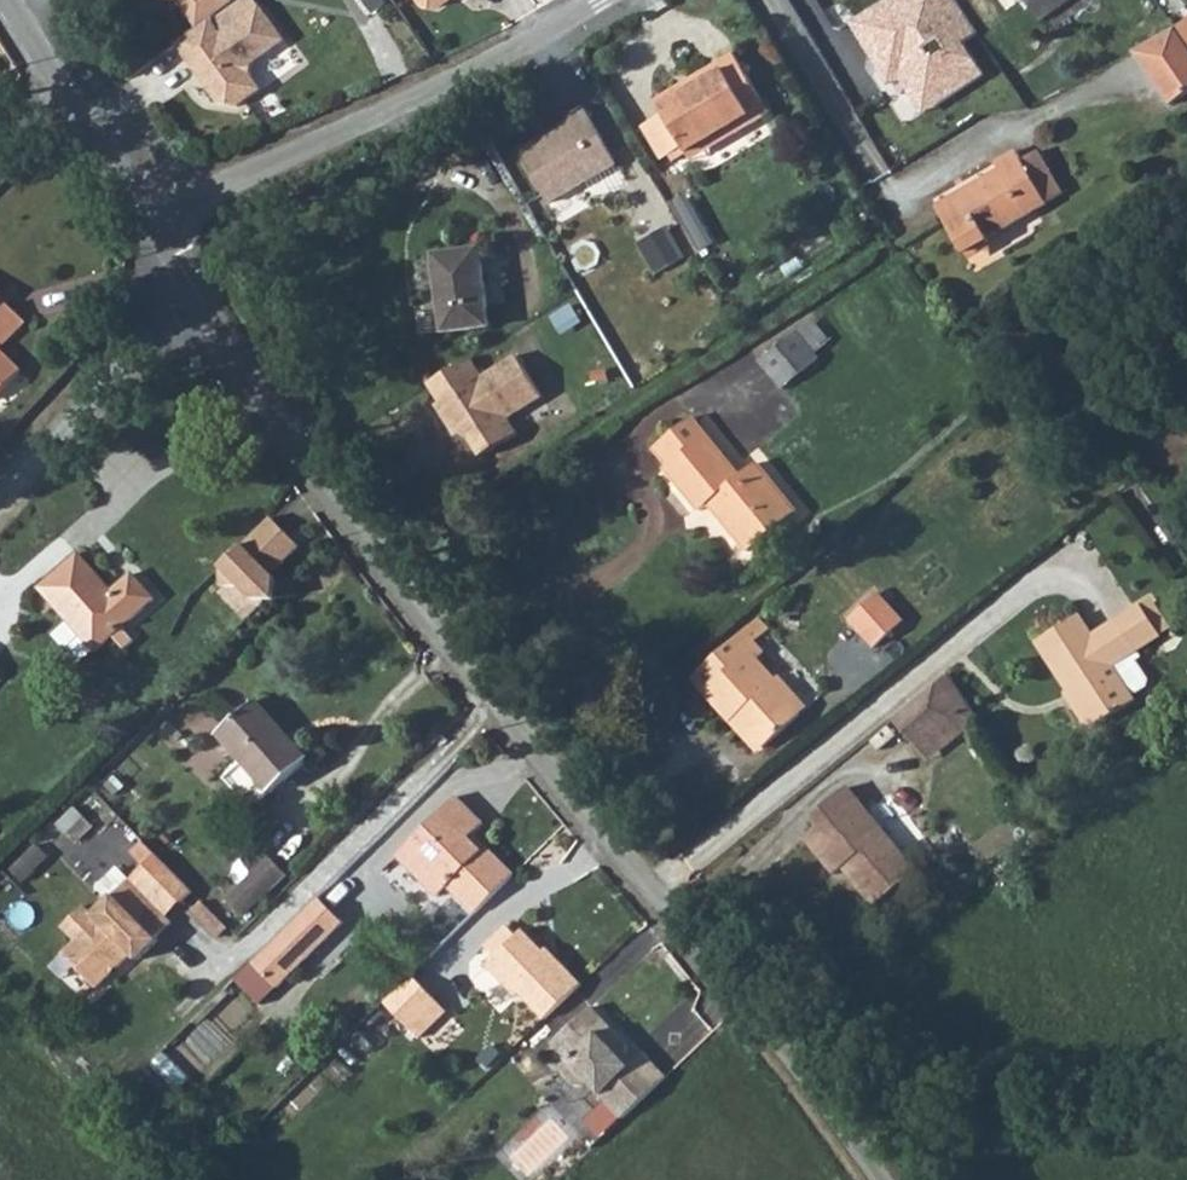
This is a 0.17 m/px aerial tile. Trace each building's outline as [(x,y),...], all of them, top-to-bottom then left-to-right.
[(171,2),(179,2),(199,31),(211,23),(237,4),(235,0),(169,0),(171,2)] [(211,23),(221,37),(260,10),(253,0),(243,0),(237,4),(211,23)] [(857,17),(894,79),(907,72),(927,106),(989,70),(967,33),(978,27),(963,0),(887,0),(857,17)] [(1044,22),(1075,0),(1029,0),(1044,22)] [(199,31),(176,47),(222,111),(235,112),(260,94),(249,79),(250,67),(284,44),(260,10),(221,37),(211,23),(199,31)] [(1174,29),(1186,49),(1186,21),(1174,29)] [(1134,55),(1165,104),(1186,90),(1186,49),(1174,29),(1134,55)] [(769,114),(733,56),(656,103),(664,116),(683,148),(691,161),(769,114)] [(583,107),(566,117),(569,122),(518,152),(547,203),(616,165),(583,107)] [(662,161),(683,148),(664,116),(643,129),(662,161)] [(1044,201),(1061,191),(1038,152),(1022,161),(1044,201)] [(937,208),(964,256),(994,239),(992,235),(1047,205),(1044,201),(1022,161),(1018,155),(999,166),(1002,172),(937,208)] [(642,241),(659,270),(687,254),(670,225),(642,241)] [(491,331),(480,253),(434,260),(444,338),(491,331)] [(0,302),(0,397),(22,374),(1,353),(26,328),(0,302)] [(827,341),(809,321),(759,364),(781,390),(819,358),(814,352),(827,341)] [(543,399),(517,358),(484,380),(471,360),(431,386),(442,406),(439,408),(451,429),(456,426),(463,438),(472,440),(484,461),(519,437),(510,420),(543,399)] [(664,470),(695,513),(705,506),(744,559),(777,535),(760,511),(780,497),(758,466),(737,482),(691,420),(652,449),(667,468),(664,470)] [(760,511),(777,535),(797,520),(780,497),(760,511)] [(300,549),(271,520),(220,569),(220,589),(240,589),(252,601),(274,601),(274,579),(272,576),(300,549)] [(113,592),(79,554),(39,590),(95,653),(153,602),(131,577),(113,592)] [(878,595),(848,622),(873,650),(903,623),(878,595)] [(1149,600),(1139,606),(1159,637),(1169,630),(1149,600)] [(1093,635),(1080,616),(1035,645),(1066,693),(1063,695),(1085,729),(1132,699),(1112,667),(1159,637),(1139,606),(1093,635)] [(721,674),(702,691),(754,750),(803,706),(782,682),(779,685),(757,659),(764,653),(756,645),(770,633),(758,619),(710,661),(721,674)] [(710,661),(691,679),(702,691),(721,674),(710,661)] [(942,753),(982,721),(947,678),(894,720),(918,750),(931,739),(942,753)] [(309,762),(259,703),(217,738),(268,797),(309,762)] [(931,739),(918,750),(928,764),(942,753),(931,739)] [(874,910),(918,875),(849,790),(813,819),(819,826),(803,839),(833,875),(840,869),(874,910)] [(474,917),(518,877),(494,849),(485,857),(471,842),(487,827),(461,799),(399,856),(437,898),(447,888),(474,917)] [(74,807),(57,824),(69,837),(87,820),(74,807)] [(145,867),(156,856),(144,844),(132,855),(145,867)] [(35,847),(12,870),(23,882),(47,859),(35,847)] [(287,877),(261,847),(238,867),(249,879),(226,900),(242,917),(287,877)] [(145,867),(129,883),(164,919),(191,892),(156,856),(145,867)] [(109,903),(129,883),(118,872),(97,891),(109,903)] [(164,919),(129,883),(109,903),(91,920),(81,909),(61,929),(76,943),(61,957),(96,993),(131,959),(137,965),(158,945),(155,942),(171,926),(164,919)] [(345,927),(318,901),(287,933),(313,959),(345,927)] [(519,994),(542,1019),(580,984),(549,949),(543,954),(524,934),(517,939),(504,925),(482,945),(495,960),(486,968),(514,998),(519,994)] [(313,959),(287,933),(253,967),(276,990),(279,993),(313,959)] [(276,990),(253,967),(238,982),(261,1005),(276,990)] [(384,1004),(410,1031),(437,1004),(412,977),(384,1004)] [(410,1031),(418,1039),(446,1013),(437,1004),(410,1031)] [(621,1119),(664,1081),(643,1057),(635,1064),(626,1054),(634,1047),(596,1004),(554,1041),(572,1061),(561,1071),(576,1089),(587,1080),(621,1119)] [(163,1053),(150,1067),(180,1098),(194,1085),(163,1053)]
